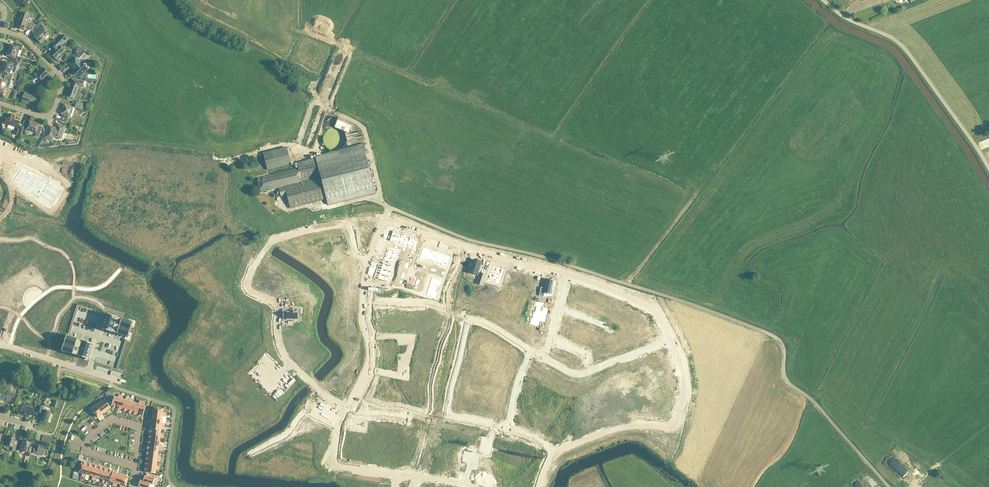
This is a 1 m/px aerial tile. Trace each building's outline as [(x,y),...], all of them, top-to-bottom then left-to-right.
[(21,12),(17,26),(20,27),(20,28),(25,30),(29,17),(26,16),(27,14),(21,12)] [(39,32),(34,37),(41,44),(45,40),(44,39),(48,35),(45,31),(46,30),(41,25),(37,30),(39,32)] [(56,60),(57,58),(59,60),(60,60),(61,58),(61,57),(60,55),(64,51),(59,46),(67,39),(63,35),(52,46),(55,49),(50,54),(56,60)] [(8,50),(18,54),(19,50),(21,51),(23,46),(16,43),(15,46),(10,45),(8,50)] [(18,63),(20,64),(22,58),(17,57),(18,54),(8,50),(6,56),(11,58),(10,61),(17,63),(18,63)] [(86,53),(83,50),(77,56),(80,59),(86,53)] [(75,57),(69,64),(74,69),(73,71),(74,72),(74,76),(78,76),(79,78),(88,69),(86,68),(86,64),(83,64),(81,63),(75,57)] [(339,80),(344,61),(333,58),(328,77),(339,80)] [(18,63),(17,63),(10,61),(10,63),(5,62),(3,67),(11,70),(15,72),(18,63)] [(5,78),(11,80),(13,75),(10,73),(11,70),(3,67),(1,73),(6,75),(5,78)] [(42,85),(47,81),(44,78),(49,74),(44,69),(37,76),(40,79),(38,81),(42,85)] [(304,91),(308,93),(313,82),(301,77),(297,86),(305,90),(304,91)] [(5,78),(4,80),(0,79),(0,86),(5,87),(6,84),(10,85),(11,80),(5,78)] [(68,92),(67,96),(68,97),(67,98),(68,100),(71,101),(72,100),(73,98),(74,99),(78,87),(83,87),(84,82),(73,81),(71,84),(69,92),(68,92)] [(7,97),(8,92),(4,90),(5,87),(0,86),(0,95),(7,97)] [(29,102),(35,104),(37,97),(25,93),(21,102),(28,105),(29,102)] [(69,117),(70,117),(73,108),(64,105),(61,114),(64,115),(62,121),(67,122),(69,117)] [(15,116),(9,114),(8,118),(7,118),(6,119),(5,119),(4,121),(5,122),(5,124),(18,128),(20,122),(13,120),(15,116)] [(332,130),(335,121),(326,119),(324,128),(332,130)] [(36,133),(35,137),(39,138),(42,127),(39,126),(39,124),(29,121),(26,130),(36,133)] [(337,122),(334,130),(349,136),(352,128),(337,122)] [(45,138),(52,140),(54,136),(61,139),(65,127),(57,124),(56,129),(49,126),(45,138)] [(298,169),(258,179),(261,192),(278,188),(279,190),(276,191),(277,195),(280,194),(280,196),(286,195),(290,208),(326,199),(328,205),(360,197),(365,196),(375,193),(363,145),(322,155),(316,157),(315,157),(316,158),(311,159),(307,160),(296,163),(298,169)] [(264,154),(267,172),(291,167),(287,149),(264,154)] [(48,205),(49,206),(50,206),(50,205),(60,190),(61,190),(48,181),(47,183),(45,181),(45,180),(27,170),(27,171),(26,172),(21,169),(13,181),(29,192),(28,192),(35,196),(35,195),(38,197),(37,198),(48,205)] [(398,233),(393,231),(389,241),(398,244),(400,236),(397,235),(398,233)] [(336,239),(330,239),(331,244),(332,244),(332,247),(337,246),(337,244),(343,243),(342,240),(344,240),(343,235),(342,236),(341,232),(335,233),(336,239)] [(401,234),(400,236),(398,244),(406,247),(409,239),(405,238),(406,236),(401,234)] [(319,236),(313,237),(314,248),(321,247),(321,248),(325,248),(323,241),(320,241),(319,236)] [(414,238),(409,237),(409,239),(406,247),(414,250),(417,242),(414,241),(414,238)] [(299,241),(289,244),(290,248),(292,248),(293,250),(296,249),(297,253),(308,250),(306,242),(300,243),(299,241)] [(428,249),(423,247),(419,257),(425,259),(428,249)] [(395,256),(397,251),(389,248),(388,248),(387,248),(385,253),(395,256)] [(431,261),(434,251),(428,249),(425,259),(431,261)] [(436,262),(439,253),(434,251),(431,261),(436,262)] [(393,261),(395,256),(385,253),(384,258),(393,261)] [(441,264),(444,255),(439,253),(436,262),(441,264)] [(450,257),(444,255),(441,264),(447,266),(450,257)] [(344,267),(348,266),(346,259),(341,260),(340,256),(332,258),(333,262),(334,262),(336,269),(340,268),(344,267)] [(391,266),(393,261),(384,258),(382,263),(383,263),(391,266)] [(273,263),(267,259),(263,265),(268,268),(265,272),(270,275),(270,274),(273,276),(276,273),(273,272),(278,265),(273,262),(273,263)] [(477,275),(481,262),(474,260),(472,265),(471,268),(470,273),(477,275)] [(389,271),(391,266),(383,263),(381,269),(389,271)] [(490,270),(487,281),(495,284),(496,279),(500,281),(504,270),(499,268),(498,272),(490,270)] [(388,277),(389,271),(381,269),(379,274),(388,277)] [(340,282),(338,282),(340,287),(348,285),(347,281),(353,279),(351,272),(339,275),(340,282)] [(512,272),(509,285),(514,286),(514,284),(518,285),(521,273),(512,272)] [(477,284),(482,286),(486,275),(480,273),(477,284)] [(386,282),(388,277),(379,274),(377,279),(386,282)] [(260,280),(256,279),(253,286),(257,287),(257,289),(262,291),(262,289),(264,290),(267,283),(270,284),(272,279),(262,275),(260,280)] [(541,288),(539,296),(543,297),(544,293),(551,295),(552,290),(551,290),(553,281),(547,279),(545,288),(541,288)] [(428,288),(437,291),(438,290),(438,288),(439,289),(441,284),(431,281),(428,288)] [(285,285),(278,294),(284,298),(287,295),(288,294),(290,296),(295,289),(292,286),(290,289),(285,285)] [(426,295),(436,299),(437,295),(436,294),(437,291),(428,288),(426,295)] [(461,300),(460,306),(468,308),(469,303),(470,303),(470,302),(473,302),(472,304),(473,304),(475,293),(468,291),(468,294),(462,293),(462,295),(461,295),(460,300),(461,300)] [(354,292),(339,293),(339,296),(342,296),(342,298),(344,298),(344,304),(347,304),(347,305),(350,305),(350,303),(354,303),(354,292)] [(481,310),(487,313),(488,312),(487,312),(490,305),(493,306),(495,299),(489,297),(488,300),(484,299),(484,300),(481,310)] [(535,302),(534,306),(536,307),(535,312),(535,313),(546,316),(548,309),(543,308),(544,303),(543,303),(535,302)] [(504,323),(509,311),(505,309),(506,306),(501,304),(497,311),(501,312),(497,320),(499,320),(498,321),(502,323),(502,322),(504,323)] [(340,307),(340,313),(341,313),(340,320),(344,320),(344,321),(348,321),(348,320),(352,321),(353,313),(348,313),(348,308),(340,307)] [(292,313),(286,313),(286,321),(298,321),(298,314),(300,314),(300,310),(297,310),(297,309),(292,309),(292,313)] [(516,312),(515,314),(509,311),(504,323),(505,323),(505,324),(508,326),(509,325),(510,326),(512,321),(517,324),(517,322),(520,314),(516,312)] [(531,319),(529,324),(538,327),(540,322),(545,323),(546,316),(535,313),(535,312),(534,312),(532,319),(531,319)] [(106,314),(101,329),(128,338),(133,323),(106,314)] [(425,326),(424,330),(431,331),(431,328),(439,329),(440,322),(429,320),(428,326),(425,326)] [(356,338),(354,331),(351,331),(350,325),(341,327),(343,334),(343,333),(344,340),(356,338)] [(290,332),(285,332),(286,338),(293,337),(294,340),(299,339),(297,331),(298,331),(297,326),(288,327),(288,328),(289,328),(290,332)] [(534,343),(537,345),(541,338),(534,334),(535,331),(530,328),(528,331),(530,332),(526,339),(531,342),(530,343),(533,344),(534,343)] [(67,336),(62,351),(88,360),(93,345),(67,336)] [(427,340),(425,349),(433,351),(434,347),(436,348),(437,342),(427,340)] [(302,343),(292,345),(293,352),(299,350),(300,354),(307,353),(306,349),(304,349),(302,343)] [(351,359),(359,360),(361,348),(357,347),(358,344),(352,343),(351,347),(353,347),(351,359)] [(425,349),(423,358),(434,360),(435,354),(432,354),(433,351),(425,349)] [(305,365),(310,369),(312,367),(313,368),(315,365),(315,364),(318,361),(313,357),(315,355),(312,352),(307,357),(310,359),(305,365)] [(340,373),(351,378),(355,371),(347,368),(349,365),(343,362),(341,366),(343,366),(340,373)] [(420,367),(418,376),(426,378),(427,374),(429,375),(430,369),(420,367)] [(334,380),(330,385),(334,389),(334,390),(337,393),(337,392),(341,395),(345,390),(338,383),(341,381),(336,376),(333,379),(334,380)] [(418,376),(416,385),(427,387),(428,382),(425,381),(426,378),(418,376)] [(14,401),(16,395),(12,394),(1,391),(0,393),(0,399),(7,401),(7,402),(10,403),(11,400),(14,401)] [(411,393),(410,397),(412,398),(411,404),(422,406),(424,399),(416,398),(417,395),(411,393)] [(111,407),(116,409),(121,395),(119,395),(118,398),(114,397),(111,407)] [(116,409),(122,411),(125,400),(122,399),(123,396),(121,395),(116,409)] [(125,400),(122,411),(127,412),(131,399),(129,398),(128,401),(125,400)] [(98,401),(100,403),(106,411),(111,408),(104,400),(102,402),(100,399),(98,401)] [(127,412),(132,414),(135,403),(132,402),(133,399),(131,399),(127,412)] [(135,403),(132,414),(137,416),(141,402),(139,401),(138,404),(135,403)] [(141,402),(137,416),(142,417),(146,406),(142,405),(143,402),(141,402)] [(106,411),(100,403),(97,405),(95,403),(94,404),(102,414),(106,411)] [(97,418),(102,414),(94,404),(92,405),(94,408),(91,410),(97,418)] [(39,420),(47,422),(50,412),(43,410),(43,407),(38,405),(36,412),(41,413),(39,420)] [(29,407),(28,408),(19,406),(17,414),(29,417),(29,415),(33,416),(34,409),(29,407)] [(9,452),(10,450),(15,452),(18,442),(14,441),(15,438),(8,436),(6,445),(4,445),(3,448),(9,452)] [(345,440),(344,445),(355,447),(356,442),(358,442),(359,438),(352,437),(352,441),(345,440)] [(32,448),(29,447),(29,446),(31,446),(31,445),(31,444),(30,443),(30,442),(29,442),(28,441),(26,440),(26,442),(22,441),(21,444),(20,445),(19,445),(19,446),(18,447),(18,448),(18,449),(20,450),(19,451),(27,453),(26,456),(29,457),(32,448)] [(45,456),(47,452),(44,451),(45,447),(38,445),(38,448),(34,447),(32,454),(39,456),(40,454),(45,456)] [(890,468),(895,463),(890,458),(885,463),(890,468)] [(81,476),(83,477),(85,470),(87,463),(82,462),(79,472),(82,474),(81,476)] [(91,470),(93,465),(87,463),(85,470),(83,477),(85,478),(86,475),(89,476),(91,470)] [(97,470),(98,466),(93,465),(91,470),(89,476),(93,477),(92,480),(94,480),(97,470)] [(103,468),(98,466),(97,470),(94,480),(95,481),(96,478),(100,479),(102,470),(103,468)] [(102,470),(100,479),(103,480),(102,483),(104,483),(108,470),(108,469),(103,468),(102,470)] [(110,482),(113,472),(114,471),(108,469),(108,470),(104,483),(106,484),(107,481),(110,482)] [(123,475),(118,474),(114,486),(116,486),(117,484),(120,485),(123,475)] [(145,476),(143,482),(150,484),(155,486),(158,477),(149,474),(149,477),(145,476)] [(120,485),(120,486),(122,486),(126,486),(129,477),(123,475),(120,485)]
